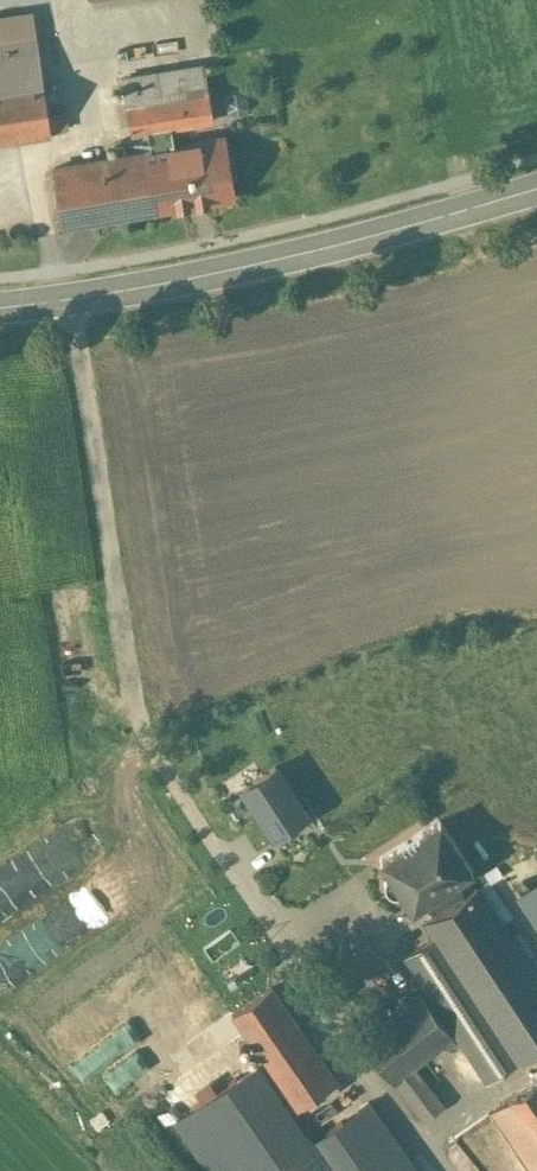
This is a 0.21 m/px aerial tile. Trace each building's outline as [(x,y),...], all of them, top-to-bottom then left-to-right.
[(0,44),(0,84),(43,77),(37,38),(0,44)] [(204,64),(121,77),(131,133),(148,130),(151,150),(174,146),(170,126),(213,119),(204,64)] [(0,84),(0,139),(51,131),(43,77),(0,84)] [(151,150),(55,166),(64,224),(234,196),(224,136),(196,140),(196,143),(174,146),(151,150)] [(306,811),(275,764),(243,786),(274,833),(306,811)] [(439,818),(379,858),(389,873),(386,876),(385,878),(384,880),(384,883),(384,886),(386,889),(389,892),(391,894),(396,895),(402,892),(412,907),(424,899),(454,879),(472,867),(453,839),(439,818)] [(454,879),(424,899),(434,914),(464,894),(454,879)] [(519,894),(536,921),(536,883),(519,894)] [(477,886),(464,894),(434,914),(426,920),(436,935),(517,1059),(536,1045),(536,976),(477,886)] [(517,1059),(436,935),(406,955),(487,1078),(517,1059)] [(336,1080),(271,986),(232,1013),(297,1107),(336,1080)] [(420,991),(361,1038),(393,1080),(393,1079),(412,1065),(452,1033),(420,991)] [(116,1060),(96,1075),(105,1087),(125,1072),(116,1060)] [(442,1104),(412,1065),(393,1079),(424,1119),(442,1104)] [(492,1110),(533,1170),(536,1170),(536,1080),(492,1110)] [(310,1142),(268,1170),(330,1170),(310,1142)]
